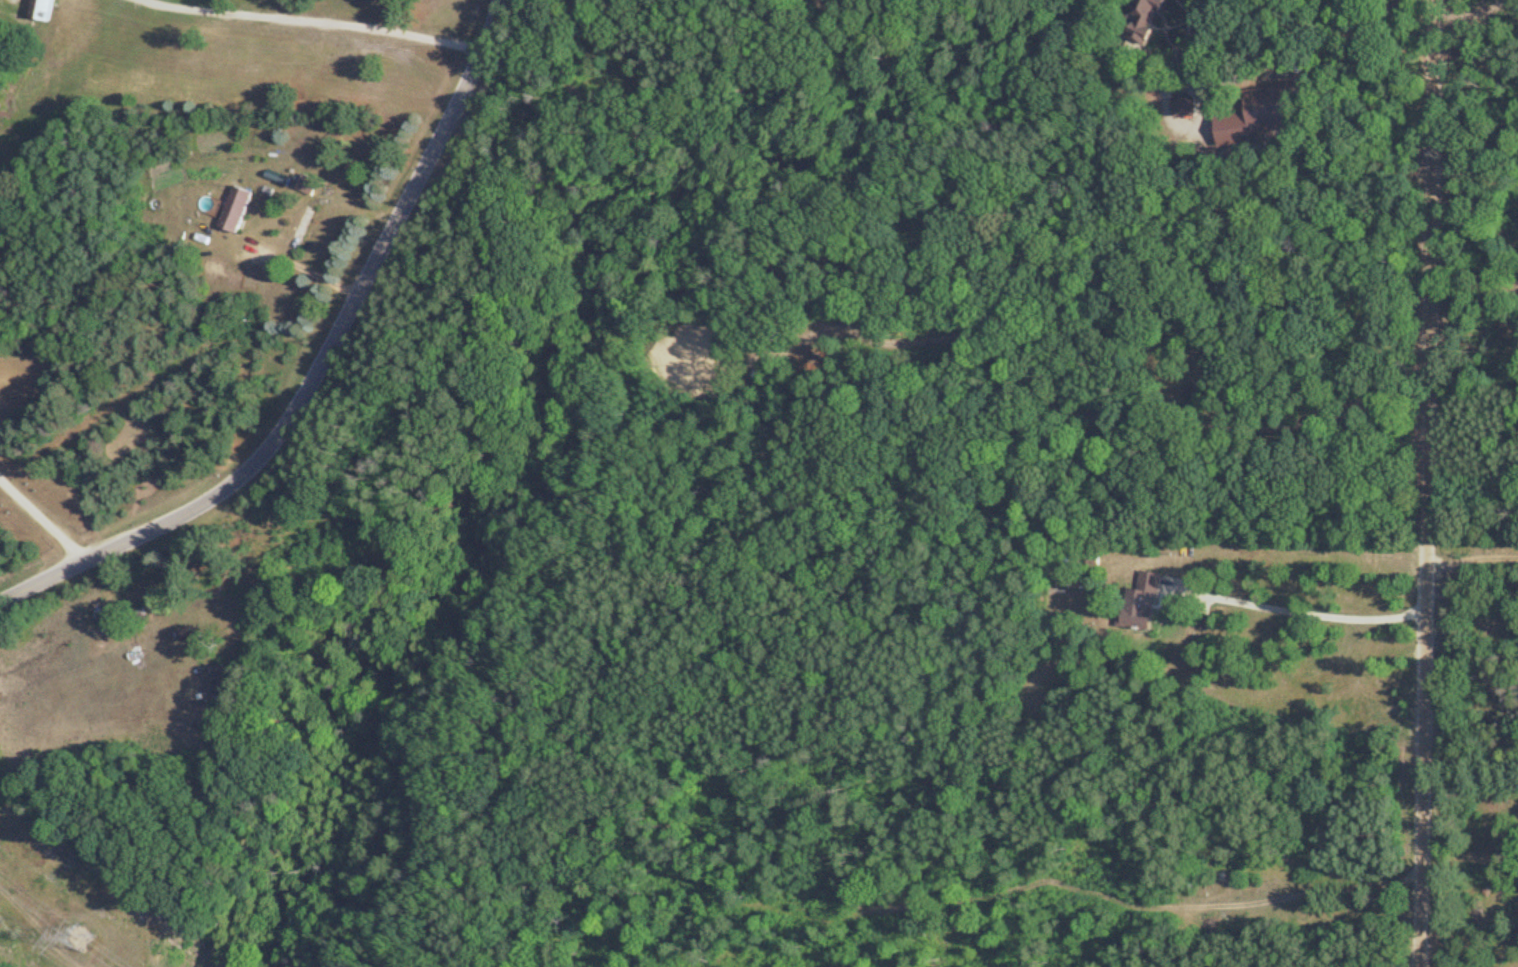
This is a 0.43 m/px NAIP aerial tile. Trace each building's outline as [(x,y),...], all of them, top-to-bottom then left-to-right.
[(248,191),(227,186),(217,230),(238,235),(248,191)]
